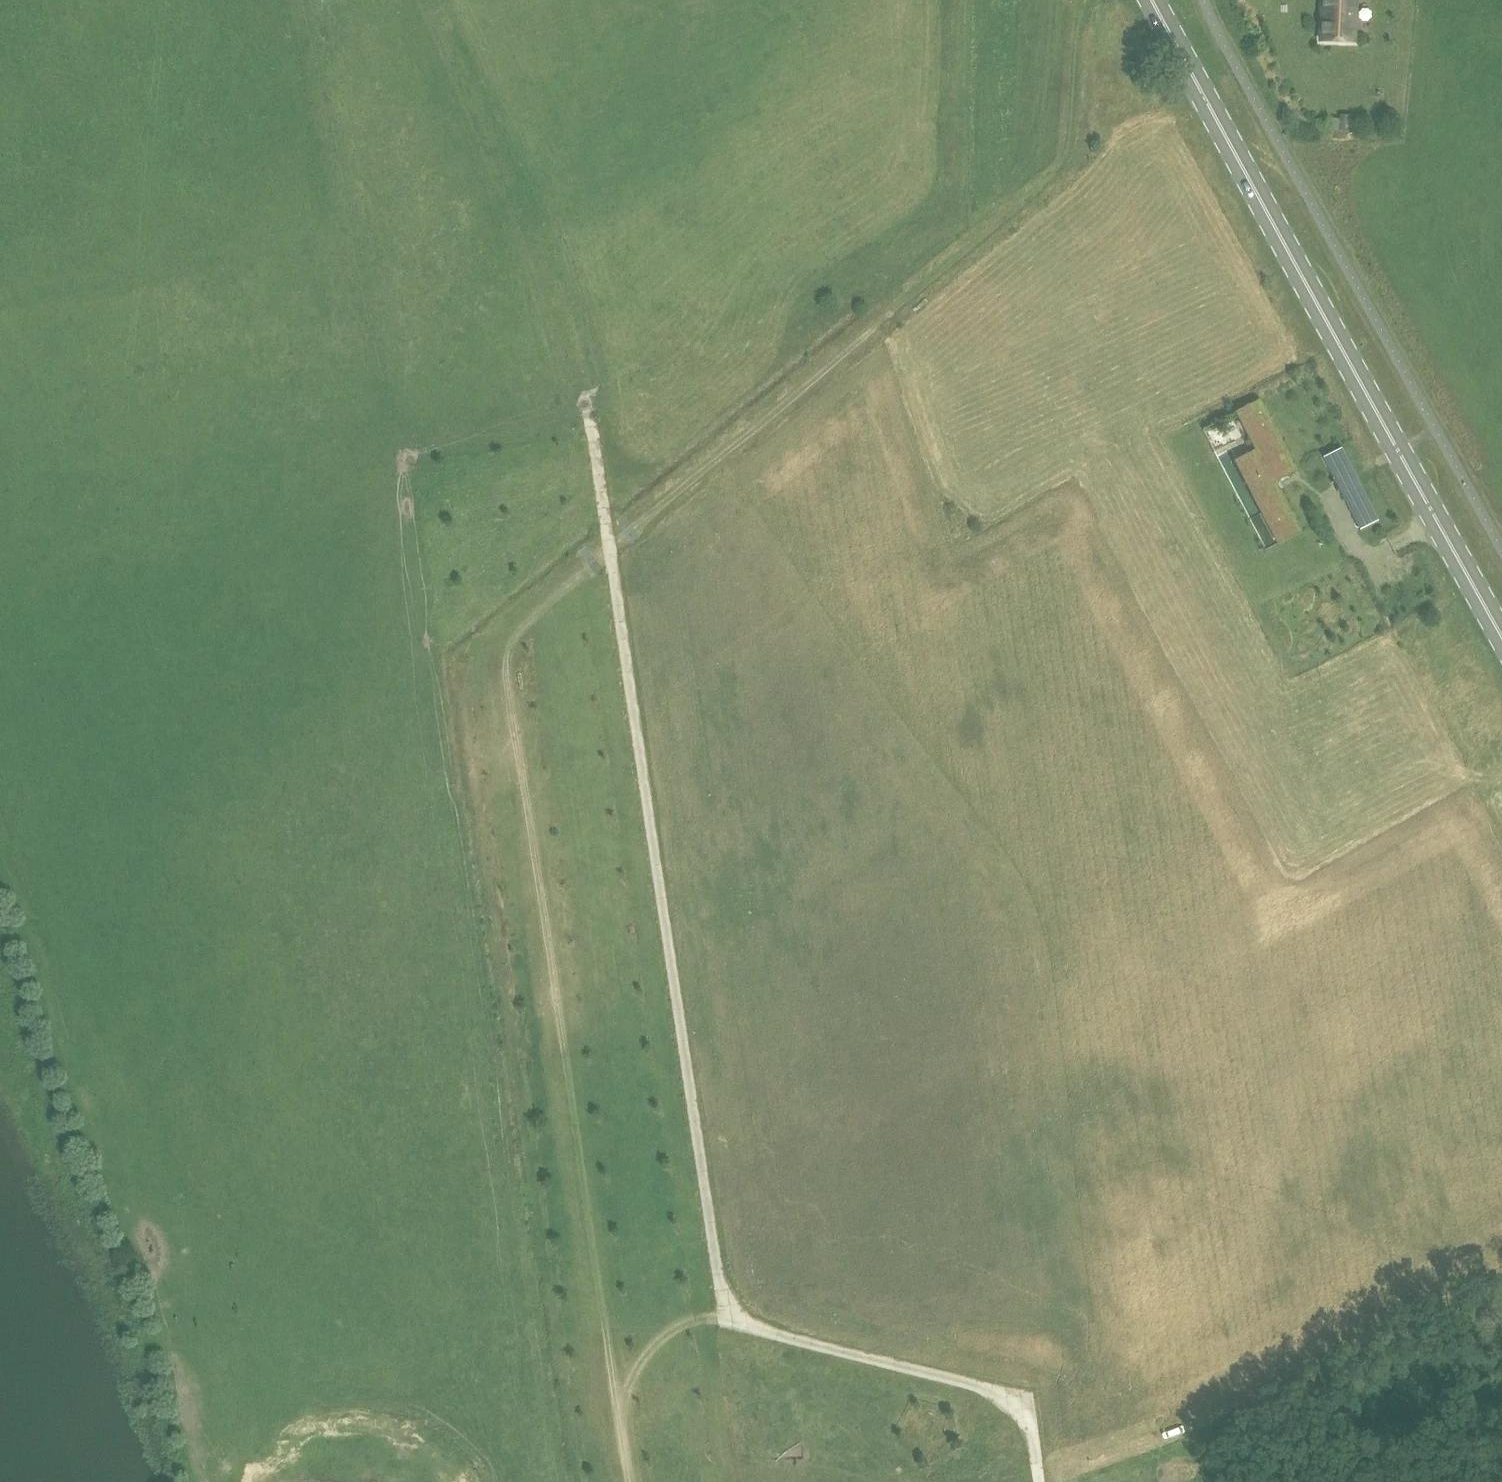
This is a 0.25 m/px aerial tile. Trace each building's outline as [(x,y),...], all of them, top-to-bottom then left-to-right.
[(1322,42),(1355,43),(1357,0),(1324,0),(1322,42)] [(1218,413),(1197,425),(1225,474),(1204,486),(1244,555),(1265,543),(1237,495),(1258,483),(1218,413)] [(1351,497),(1331,506),(1341,528),(1361,519),(1351,497)]
